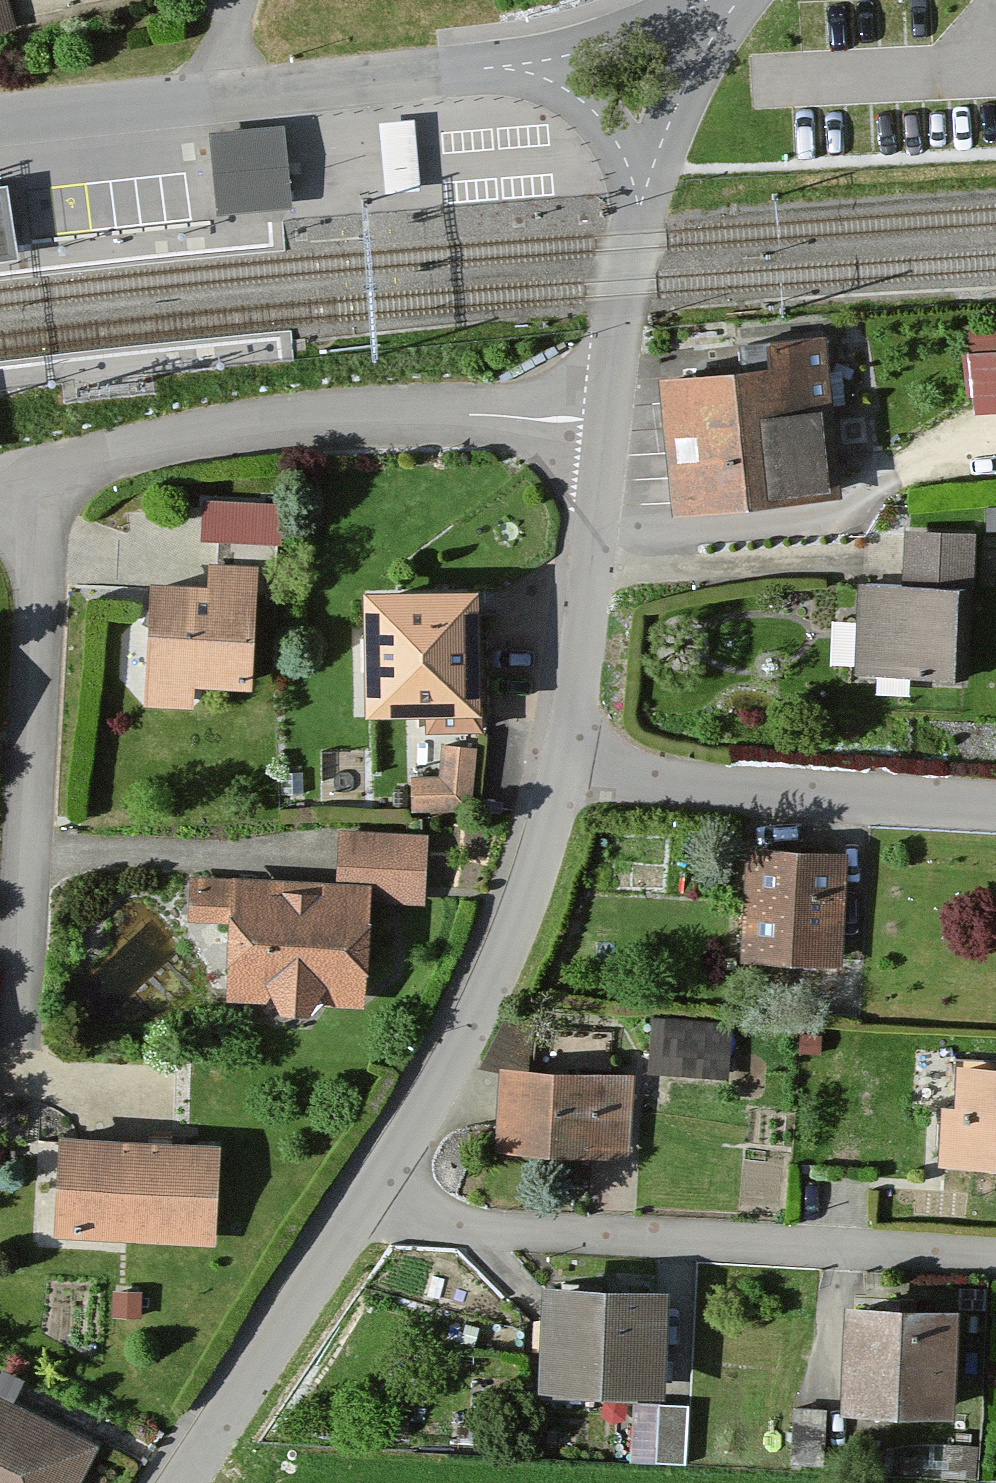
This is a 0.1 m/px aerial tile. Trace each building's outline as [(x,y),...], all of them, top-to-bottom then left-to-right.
[(9,0),(0,0),(0,35),(17,30),(9,0)] [(383,189),(421,186),(416,114),(378,116),(383,189)] [(289,199),(282,126),(212,132),(219,206),(289,199)] [(9,177),(0,178),(0,253),(20,250),(9,177)] [(975,340),(977,403),(995,402),(995,339),(975,340)] [(810,340),(773,343),(776,369),(696,377),(708,511),(839,499),(827,365),(812,367),(810,340)] [(274,529),(276,491),(206,488),(204,526),(274,529)] [(986,515),(983,537),(995,539),(995,516),(986,515)] [(963,679),(969,539),(903,536),(901,586),(854,584),(850,674),(963,679)] [(254,700),(266,551),(213,546),(210,593),(157,589),(148,711),(198,715),(200,696),(254,700)] [(491,715),(491,590),(372,590),(373,718),(429,717),(429,735),(484,735),(484,715),(491,715)] [(473,821),(474,754),(441,754),(441,785),(412,784),(411,820),(473,821)] [(425,913),(430,845),(338,839),(335,891),(190,881),(187,930),(231,933),(226,1008),(363,1017),(371,909),(425,913)] [(840,972),(847,858),(749,852),(742,966),(840,972)] [(728,1080),(730,1031),(649,1028),(647,1077),(728,1080)] [(964,1067),(962,1110),(945,1109),(942,1167),(995,1170),(995,1069),(964,1067)] [(627,1160),(633,1078),(504,1069),(498,1151),(627,1160)] [(218,1246),(223,1146),(63,1138),(58,1238),(218,1246)] [(671,1397),(676,1293),(547,1288),(543,1391),(671,1397)] [(139,1319),(140,1292),(112,1291),(110,1318),(139,1319)] [(954,1419),(963,1314),(852,1305),(843,1410),(954,1419)] [(0,1403),(0,1482),(83,1482),(98,1453),(0,1403)] [(683,1473),(687,1414),(655,1412),(651,1471),(683,1473)] [(978,1457),(939,1455),(937,1482),(976,1482),(978,1457)]
